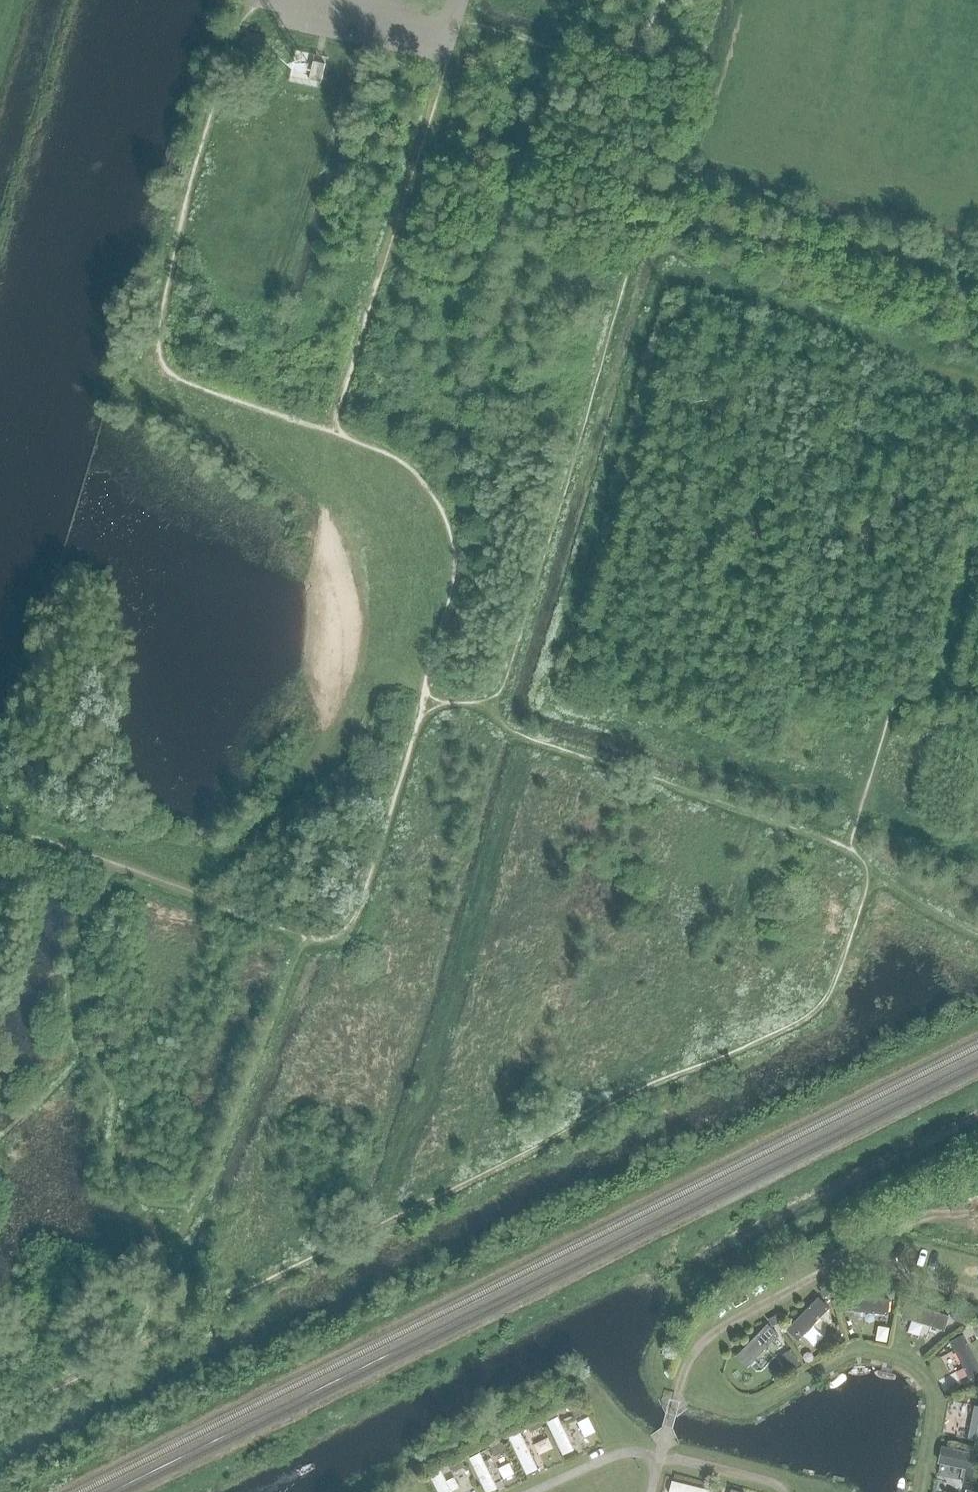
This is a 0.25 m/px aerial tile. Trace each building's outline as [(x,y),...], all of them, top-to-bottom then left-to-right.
[(309,80),(320,83),(325,64),(313,61),(309,80)] [(888,1300),(844,1296),(843,1310),(886,1314),(888,1300)] [(818,1298),(787,1330),(797,1340),(828,1308),(818,1298)] [(948,1316),(906,1303),(902,1317),(943,1330),(948,1316)] [(767,1325),(736,1357),(747,1367),(778,1335),(767,1325)] [(963,1335),(950,1342),(971,1382),(977,1378),(977,1364),(963,1335)] [(975,1407),(968,1439),(977,1441),(977,1407),(975,1407)] [(572,1449),(558,1417),(547,1422),(562,1454),(572,1449)] [(537,1469),(519,1432),(508,1437),(526,1475),(537,1469)] [(943,1447),(940,1463),(967,1468),(964,1484),(977,1486),(977,1454),(943,1447)] [(480,1454),(469,1459),(485,1491),(486,1491),(496,1487),(480,1454)] [(440,1470),(429,1476),(437,1491),(451,1491),(440,1470)] [(673,1482),(671,1491),(710,1491),(673,1482)]
